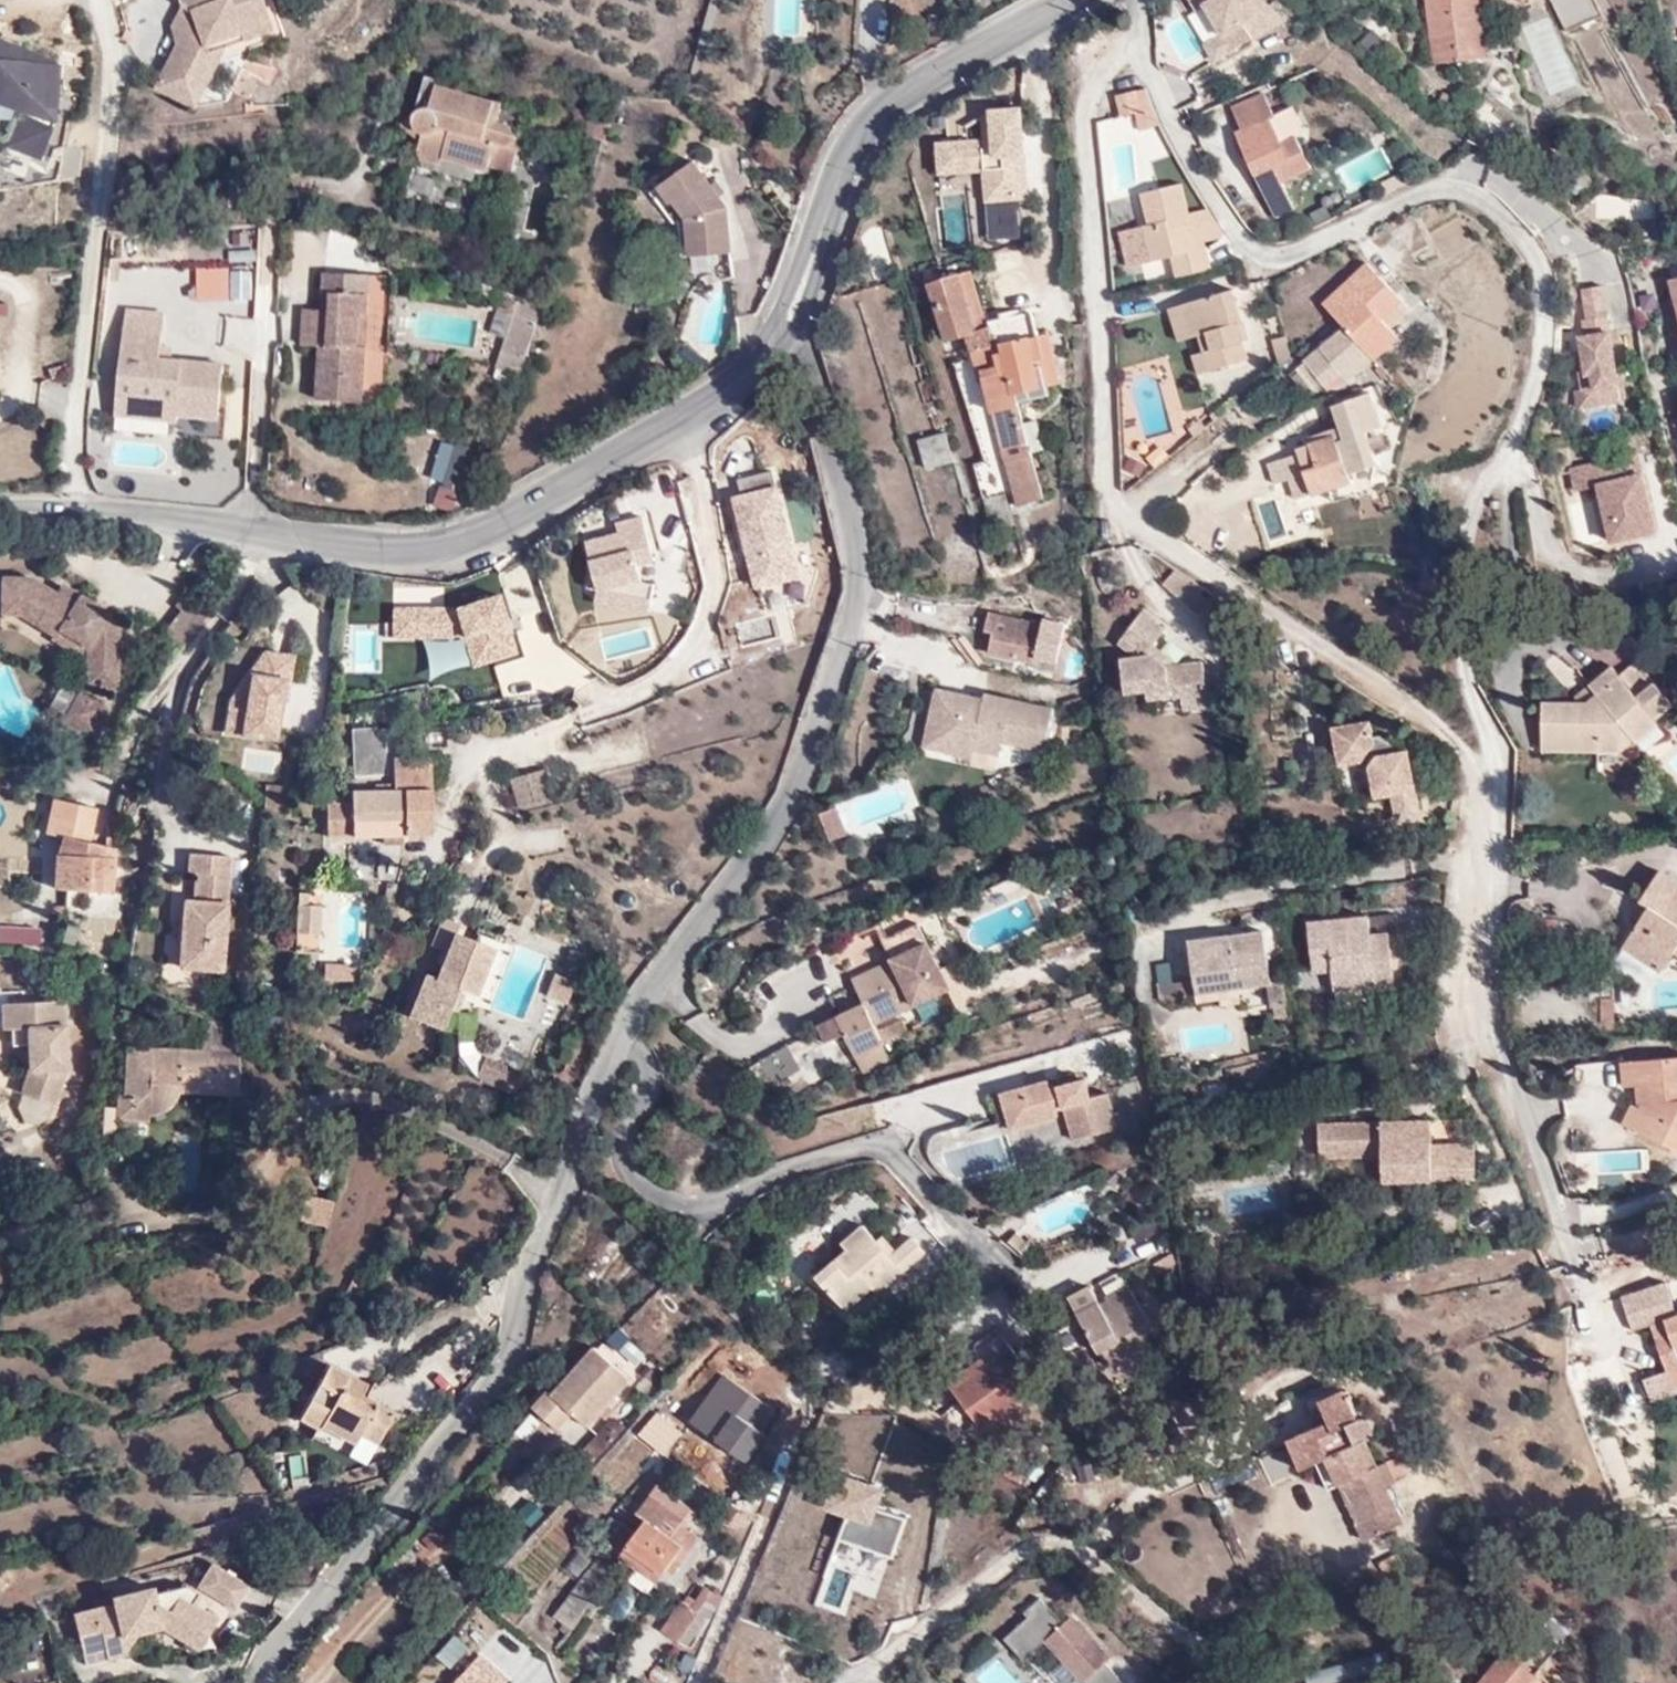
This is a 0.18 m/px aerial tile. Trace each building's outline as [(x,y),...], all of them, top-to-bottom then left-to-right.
[(184,99),(211,50),(206,40),(251,26),(253,37),(281,28),(271,0),(182,0),(189,22),(156,85),(184,99)] [(1185,6),(1195,22),(1204,18),(1230,63),(1286,33),(1286,30),(1251,0),(1196,0),(1185,6)] [(1432,75),(1486,69),(1479,0),(1424,0),(1432,75)] [(1567,42),(1602,26),(1589,0),(1544,0),(1567,42)] [(1174,56),(1184,72),(1209,56),(1181,12),(1148,33),(1167,61),(1174,56)] [(211,50),(184,99),(199,107),(231,44),(253,37),(251,26),(206,40),(211,50)] [(39,159),(67,60),(0,41),(0,101),(17,106),(4,150),(39,159)] [(496,118),(501,95),(435,79),(430,97),(413,104),(408,116),(412,127),(421,134),(417,157),(444,163),(447,156),(490,165),(498,138),(508,139),(527,125),(523,124),(496,118)] [(1131,122),(1134,129),(1137,137),(1138,137),(1138,138),(1143,135),(1152,132),(1137,94),(1110,103),(1111,105),(1103,108),(1109,127),(1131,122)] [(527,101),(501,95),(496,118),(523,124),(527,101)] [(1266,104),(1232,119),(1242,142),(1237,144),(1255,186),(1275,177),(1282,192),(1311,179),(1296,147),(1304,144),(1293,118),(1275,126),(1266,104)] [(1463,115),(1445,108),(1441,117),(1460,124),(1463,115)] [(1335,168),(1350,193),(1394,167),(1380,142),(1335,168)] [(723,224),(696,175),(643,194),(653,215),(664,211),(678,236),(676,271),(721,272),(723,224)] [(1163,291),(1199,283),(1185,228),(1178,229),(1169,194),(1128,205),(1135,234),(1125,237),(1134,271),(1157,266),(1163,291)] [(1307,307),(1325,328),(1329,333),(1360,369),(1387,346),(1371,329),(1393,308),(1355,264),(1307,307)] [(981,322),(970,271),(957,275),(970,325),(981,322)] [(999,481),(1025,476),(1020,450),(1035,448),(1030,423),(1018,424),(1013,399),(1043,393),(1041,384),(1053,380),(1043,333),(1032,334),(1027,311),(1008,315),(1002,281),(982,285),(989,320),(981,322),(970,325),(957,275),(925,283),(942,342),(961,337),(972,381),(982,380),(1002,468),(996,470),(999,481)] [(327,353),(314,353),(314,405),(362,409),(365,359),(358,358),(361,300),(370,300),(371,282),(321,280),(320,302),(330,303),(327,353)] [(1608,406),(1588,291),(1566,295),(1573,337),(1564,339),(1569,371),(1563,372),(1567,395),(1559,396),(1562,413),(1608,406)] [(1662,300),(1676,362),(1676,297),(1662,300)] [(1219,301),(1156,320),(1165,353),(1184,346),(1189,363),(1179,366),(1185,383),(1232,369),(1227,350),(1234,348),(1219,301)] [(293,352),(314,353),(327,353),(330,303),(320,302),(317,313),(294,313),(293,352)] [(513,385),(537,311),(511,302),(488,375),(513,385)] [(179,420),(221,424),(226,366),(159,360),(163,319),(123,316),(113,428),(178,433),(179,420)] [(1339,387),(1360,369),(1329,333),(1291,368),(1316,394),(1330,379),(1339,387)] [(1283,462),(1300,510),(1341,496),(1338,487),(1365,477),(1354,445),(1370,439),(1358,404),(1321,417),(1333,451),(1325,455),(1323,448),(1283,462)] [(1182,447),(1193,439),(1185,431),(1175,439),(1182,447)] [(939,435),(911,441),(917,466),(944,460),(939,435)] [(473,450),(453,445),(447,466),(467,472),(473,450)] [(1594,552),(1643,541),(1624,459),(1575,470),(1581,493),(1594,552)] [(800,579),(772,469),(735,478),(739,494),(728,497),(753,591),(800,579)] [(1581,493),(1575,470),(1555,475),(1560,498),(1581,493)] [(1030,501),(1025,476),(999,481),(1004,506),(1030,501)] [(655,560),(641,515),(612,520),(615,533),(584,541),(596,590),(592,605),(647,615),(654,582),(640,581),(636,567),(655,560)] [(90,661),(89,679),(119,679),(122,622),(112,616),(115,611),(86,593),(84,598),(63,585),(57,592),(28,573),(3,576),(2,606),(21,605),(21,611),(59,632),(65,623),(93,639),(86,655),(90,661)] [(523,657),(500,594),(457,606),(392,607),(392,638),(464,641),(473,671),(523,657)] [(1170,695),(1170,711),(1198,707),(1194,659),(1175,660),(1150,642),(1159,626),(1130,607),(1109,637),(1113,687),(1139,683),(1140,697),(1170,695)] [(1041,625),(986,612),(981,632),(990,634),(985,655),(1054,671),(1066,622),(1042,617),(1041,625)] [(86,655),(93,639),(65,623),(55,639),(86,655)] [(253,649),(245,691),(230,688),(220,735),(275,747),(294,657),(253,649)] [(1570,688),(1580,679),(1555,654),(1545,664),(1570,688)] [(1611,674),(1645,720),(1663,706),(1629,660),(1611,674)] [(1617,766),(1635,752),(1656,735),(1645,720),(1611,674),(1606,668),(1584,686),(1596,698),(1582,716),(1579,714),(1574,718),(1567,715),(1534,718),(1536,770),(1617,766)] [(1584,686),(1567,715),(1574,718),(1579,714),(1582,716),(1596,698),(1584,686)] [(982,698),(937,688),(925,744),(973,754),(971,765),(995,770),(1001,745),(1047,754),(1057,705),(983,690),(982,698)] [(105,702),(81,689),(65,716),(90,729),(105,702)] [(1088,704),(1084,691),(1067,698),(1072,710),(1088,704)] [(354,730),(354,737),(389,733),(389,728),(354,730)] [(1364,750),(1363,732),(1326,733),(1329,772),(1356,771),(1359,811),(1406,808),(1405,765),(1393,766),(1392,749),(1364,750)] [(389,733),(354,737),(353,774),(388,773),(389,759),(389,733)] [(1656,735),(1635,752),(1646,763),(1667,745),(1656,735)] [(388,790),(387,838),(427,836),(427,759),(389,759),(388,773),(388,790)] [(555,794),(547,765),(512,774),(520,803),(555,794)] [(263,806),(281,808),(283,785),(265,784),(263,806)] [(322,841),(387,838),(388,790),(344,791),(345,804),(323,805),(322,841)] [(820,815),(830,843),(847,837),(837,809),(820,815)] [(81,883),(107,881),(105,848),(81,852),(88,821),(42,811),(34,846),(55,853),(50,871),(55,903),(83,899),(81,883)] [(232,852),(191,850),(190,869),(198,870),(196,894),(186,893),(181,965),(223,968),(232,852)] [(109,894),(107,881),(81,883),(83,899),(109,894)] [(1627,982),(1641,964),(1661,979),(1676,959),(1671,954),(1676,945),(1676,911),(1633,881),(1611,912),(1618,918),(1591,957),(1627,982)] [(323,901),(297,901),(297,929),(321,930),(323,901)] [(1371,917),(1373,935),(1397,931),(1394,913),(1371,917)] [(1356,920),(1295,927),(1301,978),(1321,976),(1323,999),(1383,993),(1377,937),(1358,939),(1356,920)] [(40,946),(41,927),(0,926),(0,945),(40,946)] [(478,992),(496,944),(454,928),(436,976),(478,992)] [(1216,943),(1175,947),(1180,985),(1181,999),(1254,992),(1251,960),(1250,948),(1221,951),(1217,951),(1216,943)] [(855,979),(866,1005),(874,1023),(944,993),(953,1012),(982,1000),(966,963),(938,975),(926,949),(855,979)] [(323,982),(353,984),(355,964),(324,962),(323,982)] [(1181,999),(1180,985),(1145,989),(1147,1010),(1182,1006),(1181,999)] [(25,1054),(27,1067),(15,1107),(20,1118),(36,1123),(49,1114),(68,1067),(63,997),(0,1001),(0,1026),(11,1026),(26,1025),(25,1054)] [(874,1023),(866,1005),(816,1026),(823,1044),(841,1036),(860,1080),(893,1066),(874,1023)] [(11,1054),(25,1054),(26,1025),(11,1026),(11,1054)] [(203,1033),(202,1047),(209,1048),(220,1048),(222,1034),(203,1033)] [(209,1048),(202,1047),(127,1043),(124,1093),(116,1092),(114,1114),(147,1117),(147,1109),(159,1107),(170,1100),(177,1091),(178,1075),(208,1076),(209,1048)] [(802,1071),(788,1046),(747,1068),(761,1094),(802,1071)] [(526,1069),(486,1051),(476,1073),(516,1091),(526,1069)] [(1653,1155),(1667,1117),(1656,1113),(1655,1093),(1664,1092),(1663,1069),(1594,1078),(1595,1101),(1619,1101),(1622,1124),(1603,1117),(1593,1142),(1649,1164),(1653,1155)] [(1072,1113),(1076,1133),(1110,1124),(1106,1108),(1116,1105),(1111,1083),(1100,1086),(1097,1072),(1060,1082),(1058,1073),(995,1089),(1005,1129),(1072,1113)] [(1079,1145),(1072,1113),(1005,1129),(1013,1161),(1079,1145)] [(1667,1117),(1653,1155),(1670,1160),(1676,1140),(1676,1120),(1667,1117)] [(1420,1127),(1307,1130),(1308,1166),(1368,1164),(1368,1186),(1463,1183),(1462,1148),(1420,1149),(1420,1127)] [(332,1195),(306,1187),(298,1215),(323,1223),(332,1195)] [(1020,1226),(1012,1236),(1029,1251),(1041,1237),(1034,1231),(1031,1236),(1020,1226)] [(909,1285),(892,1265),(880,1251),(871,1259),(857,1242),(835,1261),(841,1268),(814,1292),(843,1326),(866,1306),(874,1313),(909,1285)] [(912,1247),(892,1265),(909,1285),(929,1267),(912,1247)] [(370,1280),(355,1273),(352,1279),(367,1287),(370,1280)] [(1078,1312),(1102,1298),(1093,1283),(1070,1297),(1078,1312)] [(1128,1283),(1102,1298),(1078,1312),(1104,1359),(1155,1329),(1128,1283)] [(648,1354),(692,1316),(665,1285),(621,1323),(648,1354)] [(1662,1287),(1622,1297),(1629,1329),(1670,1320),(1662,1287)] [(1640,1333),(1662,1392),(1676,1387),(1676,1319),(1640,1333)] [(547,1389),(533,1404),(559,1430),(575,1414),(588,1425),(630,1381),(596,1348),(553,1393),(547,1389)] [(980,1374),(945,1398),(982,1452),(1041,1410),(1004,1357),(980,1374)] [(296,1409),(312,1418),(317,1421),(321,1414),(353,1432),(358,1426),(376,1437),(391,1411),(375,1401),(370,1409),(353,1399),(358,1390),(363,1380),(325,1358),(296,1409)] [(934,1381),(945,1398),(980,1374),(969,1358),(934,1381)] [(375,1401),(358,1390),(353,1399),(370,1409),(375,1401)] [(627,1419),(617,1410),(577,1455),(588,1465),(627,1419)] [(576,1419),(561,1430),(572,1444),(586,1434),(576,1419)] [(1298,1494),(1341,1573),(1376,1557),(1359,1522),(1348,1502),(1333,1478),(1340,1466),(1338,1459),(1330,1456),(1324,1456),(1307,1430),(1281,1442),(1278,1436),(1271,1441),(1286,1470),(1259,1483),(1273,1508),(1288,1500),(1298,1494)] [(309,1478),(306,1450),(278,1452),(281,1481),(309,1478)] [(853,1591),(879,1598),(903,1518),(879,1511),(885,1490),(839,1476),(827,1516),(842,1521),(818,1606),(847,1614),(853,1591)] [(659,1485),(637,1515),(645,1522),(632,1541),(604,1521),(586,1546),(607,1564),(616,1551),(631,1563),(623,1577),(645,1592),(657,1577),(661,1579),(676,1560),(685,1566),(702,1543),(686,1531),(697,1511),(659,1485)] [(1348,1502),(1359,1522),(1368,1516),(1356,1498),(1348,1502)] [(528,1499),(516,1517),(534,1529),(546,1511),(528,1499)] [(435,1562),(455,1549),(440,1527),(420,1540),(435,1562)] [(534,1547),(508,1564),(526,1592),(552,1574),(534,1547)] [(252,1581),(212,1557),(211,1558),(210,1557),(195,1583),(232,1606),(233,1604),(236,1606),(252,1581)] [(609,1573),(590,1557),(550,1614),(571,1629),(609,1573)] [(707,1614),(719,1622),(736,1596),(708,1578),(689,1604),(681,1597),(659,1626),(685,1644),(707,1614)] [(112,1598),(73,1608),(86,1660),(108,1654),(109,1655),(127,1651),(122,1634),(164,1624),(203,1645),(221,1612),(192,1597),(199,1588),(188,1581),(155,1590),(152,1580),(110,1591),(112,1598)] [(1077,1612),(1068,1620),(1043,1592),(1027,1606),(1032,1611),(1009,1632),(1028,1654),(1052,1632),(1097,1682),(1122,1682),(1127,1680),(1106,1656),(1112,1652),(1077,1612)] [(698,1653),(719,1622),(707,1614),(685,1644),(698,1653)] [(451,1682),(499,1682),(472,1659),(451,1682)] [(1511,1682),(1481,1666),(1470,1682),(1510,1682),(1511,1682)]
